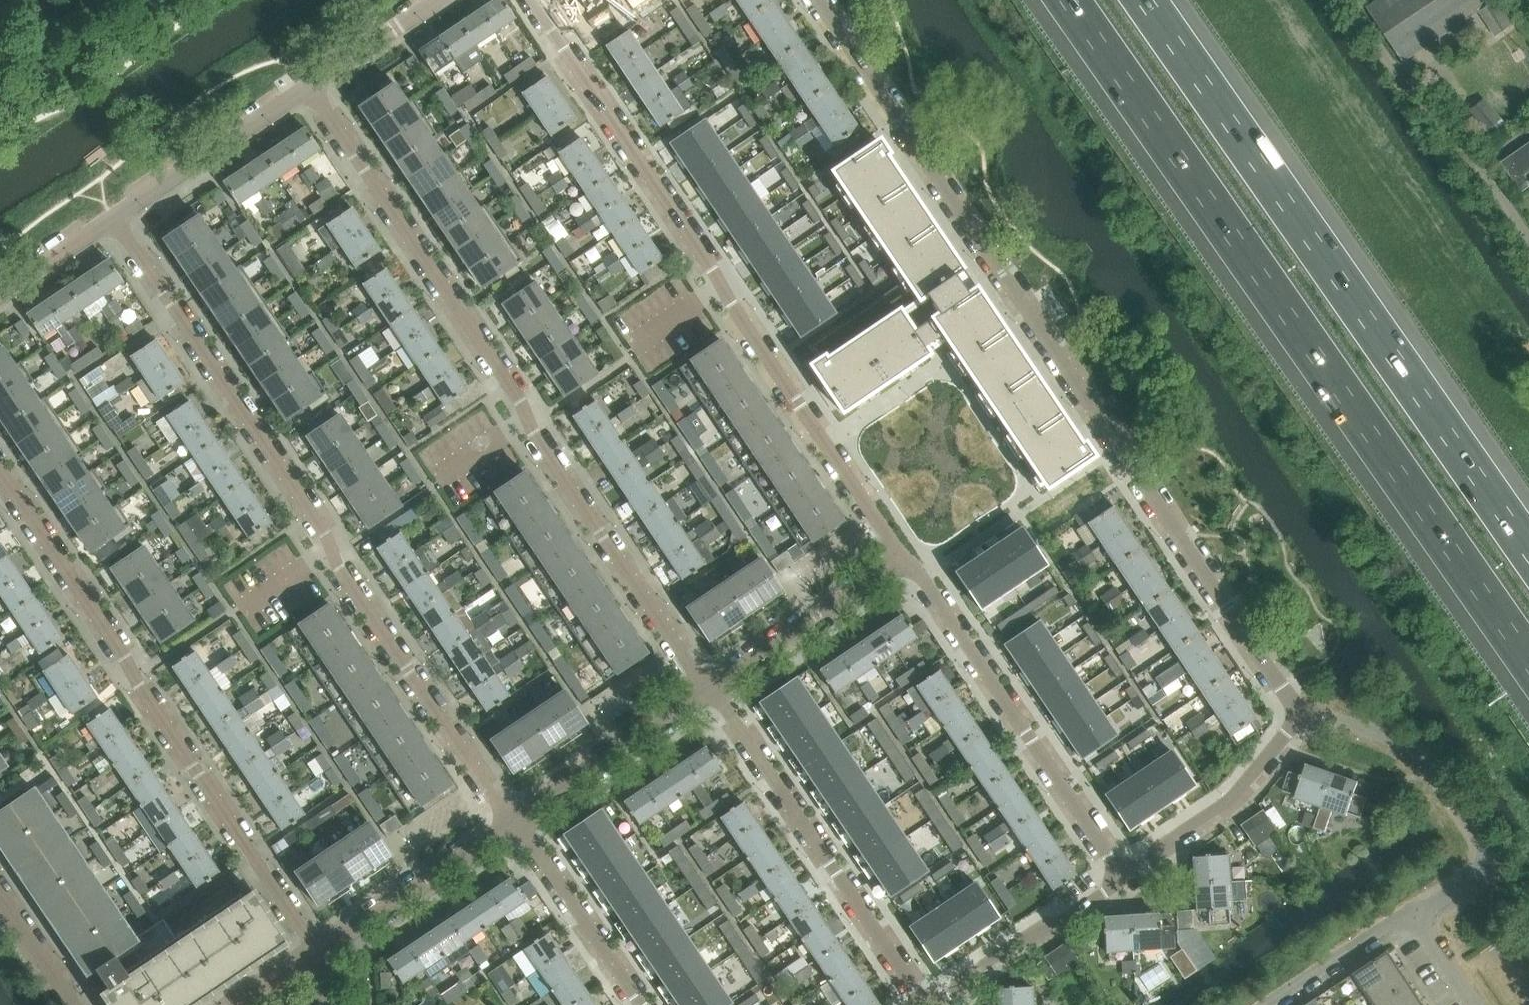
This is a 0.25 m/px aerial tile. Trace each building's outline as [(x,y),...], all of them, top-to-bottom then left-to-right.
[(479,10),(495,33),(515,19),(503,0),(494,0),(479,10)] [(631,13),(650,0),(622,0),(631,13)] [(748,19),(773,2),(772,0),(735,0),(748,19)] [(1368,8),(1404,62),(1479,12),(1496,37),(1513,25),(1496,0),(1379,0),(1368,8)] [(773,2),(748,19),(762,40),(787,23),(773,2)] [(687,10),(696,24),(703,18),(694,5),(687,10)] [(723,5),(709,14),(714,22),(728,12),(723,5)] [(670,13),(679,26),(687,21),(678,7),(670,13)] [(479,10),(459,23),(474,46),(495,33),(479,10)] [(703,18),(696,24),(705,37),(713,32),(703,18)] [(687,21),(679,26),(688,40),(696,35),(687,21)] [(459,23),(439,37),(454,60),(474,46),(459,23)] [(787,23),(762,40),(777,61),(802,44),(787,23)] [(628,30),(605,46),(619,66),(641,51),(628,30)] [(439,37),(418,51),(433,74),(454,60),(439,37)] [(802,44),(777,61),(791,82),(816,66),(802,44)] [(723,47),(715,52),(725,66),(732,61),(723,47)] [(641,51),(619,66),(632,87),(655,71),(641,51)] [(414,57),(406,62),(414,73),(421,68),(414,57)] [(531,57),(517,66),(522,74),(536,64),(531,57)] [(732,61),(725,66),(734,80),(741,75),(732,61)] [(715,63),(707,68),(716,81),(724,76),(715,63)] [(517,66),(504,76),(509,83),(522,74),(517,66)] [(816,66),(791,82),(805,104),(830,87),(816,66)] [(655,71),(632,87),(646,107),(669,92),(655,71)] [(683,72),(673,79),(677,86),(688,79),(683,72)] [(546,76),(521,93),(536,115),(561,98),(546,76)] [(371,126),(412,99),(411,97),(406,101),(390,78),(376,87),(381,92),(360,106),(372,124),(370,125),(371,126)] [(688,79),(677,86),(682,93),(692,86),(688,79)] [(776,83),(761,92),(766,99),(780,90),(776,83)] [(490,85),(477,94),(482,102),(496,92),(490,85)] [(830,87),(805,104),(819,125),(844,108),(830,87)] [(435,94),(442,104),(450,99),(443,89),(435,94)] [(669,92),(646,107),(660,128),(683,112),(669,92)] [(477,94),(463,104),(469,111),(482,102),(477,94)] [(561,98),(536,115),(550,137),(576,120),(561,98)] [(385,143),(424,116),(412,99),(371,126),(372,128),(374,126),(385,143)] [(457,110),(450,99),(442,104),(450,115),(457,110)] [(1485,100),(1470,113),(1486,132),(1502,119),(1485,100)] [(745,104),(738,108),(744,118),(751,114),(745,104)] [(761,104),(753,109),(762,122),(770,117),(761,104)] [(844,108),(819,125),(834,146),(859,129),(844,108)] [(751,114),(744,118),(751,128),(758,123),(751,114)] [(395,162),(436,134),(424,116),(385,143),(396,159),(394,161),(395,162)] [(706,120),(670,143),(682,160),(717,137),(706,120)] [(474,135),(467,124),(459,130),(466,140),(474,135)] [(804,125),(790,134),(794,141),(809,132),(804,125)] [(304,127),(284,141),(299,164),(320,150),(304,127)] [(482,132),(491,145),(499,140),(489,127),(482,132)] [(809,132),(794,141),(799,148),(813,139),(809,132)] [(432,140),(438,136),(436,134),(395,162),(396,164),(398,162),(409,179),(449,152),(448,151),(442,155),(432,140)] [(481,146),(474,135),(466,140),(474,151),(481,146)] [(766,136),(759,140),(766,150),(772,146),(766,136)] [(558,152),(558,153),(571,173),(594,158),(580,137),(558,152)] [(717,137),(682,160),(692,176),(728,153),(717,137)] [(499,140),(491,145),(500,159),(508,154),(499,140)] [(905,280),(819,338),(860,400),(946,342),(1045,488),(1091,457),(879,140),(832,172),(905,280)] [(284,141),(263,155),(279,178),(299,164),(284,141)] [(1501,163),(1522,193),(1528,187),(1528,181),(1525,176),(1528,173),(1528,143),(1501,163)] [(554,145),(543,152),(548,159),(558,153),(558,152),(554,145)] [(772,146),(766,150),(772,160),(779,155),(772,146)] [(419,198),(461,170),(449,152),(409,179),(420,195),(418,197),(419,198)] [(728,153),(692,176),(703,192),(738,169),(728,153)] [(263,155),(243,168),(258,191),(279,178),(263,155)] [(594,158),(571,173),(585,194),(608,178),(594,158)] [(491,160),(483,165),(490,176),(498,171),(491,160)] [(243,168),(223,182),(238,205),(258,191),(243,168)] [(311,168),(305,172),(312,183),(319,179),(311,168)] [(787,168),(781,172),(787,182),(794,178),(787,168)] [(738,169),(703,192),(714,208),(749,185),(738,169)] [(434,215),(473,188),(461,170),(419,198),(420,199),(422,198),(434,215)] [(505,182),(498,171),(490,176),(498,187),(505,182)] [(558,172),(547,180),(552,186),(563,179),(558,172)] [(326,178),(314,186),(322,197),(325,202),(336,194),(326,178)] [(608,178),(585,194),(599,214),(622,199),(608,178)] [(794,178),(787,182),(794,192),(800,187),(794,178)] [(563,179),(552,186),(556,193),(567,186),(563,179)] [(520,188),(529,202),(536,197),(527,183),(520,188)] [(815,184),(808,188),(815,198),(821,194),(815,184)] [(749,185),(714,208),(724,224),(760,200),(749,185)] [(444,234),(485,206),(484,205),(478,209),(468,194),(474,189),(473,188),(434,215),(445,231),(443,232),(444,234)] [(225,200),(218,189),(210,194),(218,205),(225,200)] [(515,196),(507,201),(515,212),(523,207),(515,196)] [(308,206),(314,214),(327,205),(325,202),(322,197),(308,206)] [(536,197),(529,202),(538,215),(546,210),(536,197)] [(622,199),(599,214),(612,234),(635,219),(622,199)] [(264,200),(257,204),(265,215),(271,210),(264,200)] [(760,200),(724,224),(735,240),(770,216),(760,200)] [(809,200),(802,204),(809,214),(815,209),(809,200)] [(497,224),(485,206),(444,234),(445,235),(447,234),(458,250),(497,224)] [(530,217),(523,207),(515,212),(522,223),(530,217)] [(351,208),(326,224),(317,230),(332,252),(340,246),(365,229),(351,208)] [(815,209),(809,214),(815,224),(822,219),(815,209)] [(165,238),(176,256),(174,257),(175,258),(211,235),(194,210),(181,219),(185,225),(165,238)] [(585,213),(575,220),(579,227),(590,220),(585,213)] [(281,225),(287,232),(300,223),(295,216),(281,225)] [(770,216),(735,240),(746,256),(781,232),(770,216)] [(837,217),(831,222),(837,231),(844,227),(837,217)] [(635,219),(612,234),(626,255),(649,240),(635,219)] [(590,220),(579,227),(584,234),(595,227),(590,220)] [(239,226),(246,237),(254,231),(247,221),(239,226)] [(509,242),(497,224),(458,250),(469,267),(467,268),(468,270),(509,242)] [(547,230),(556,243),(563,238),(554,225),(547,230)] [(844,227),(837,231),(844,241),(850,237),(844,227)] [(365,229),(340,246),(355,268),(380,251),(365,229)] [(254,231),(246,237),(254,247),(261,242),(254,231)] [(781,232),(746,256),(756,272),(792,248),(781,232)] [(830,232),(823,236),(830,246),(837,241),(830,232)] [(211,235),(175,258),(176,260),(178,258),(189,275),(223,253),(211,235)] [(565,239),(557,244),(566,257),(574,252),(565,239)] [(649,240),(626,255),(646,284),(661,274),(655,265),(663,260),(649,240)] [(837,241),(830,246),(836,256),(843,251),(837,241)] [(522,261),(509,242),(468,270),(469,271),(471,270),(483,287),(503,274),(507,280),(520,271),(516,265),(522,261)] [(557,258),(549,247),(542,252),(549,263),(557,258)] [(792,248),(756,272),(767,288),(802,264),(792,248)] [(201,291),(198,293),(199,294),(235,270),(234,269),(223,253),(189,275),(201,291)] [(330,253),(316,263),(320,270),(335,261),(330,253)] [(613,254),(602,261),(607,268),(617,261),(613,254)] [(263,261),(270,272),(278,267),(271,256),(263,261)] [(297,257),(286,264),(294,276),(305,269),(297,257)] [(564,268),(557,258),(549,263),(557,274),(564,268)] [(108,259),(88,273),(103,296),(123,282),(108,259)] [(865,259),(859,264),(865,273),(872,269),(865,259)] [(617,261),(607,268),(611,274),(622,267),(617,261)] [(802,264),(767,288),(778,304),(813,280),(802,264)] [(851,264),(845,268),(851,278),(858,273),(851,264)] [(235,270),(199,294),(200,296),(202,294),(214,311),(253,284),(240,265),(234,269),(235,270)] [(278,267),(270,272),(278,283),(285,278),(278,267)] [(385,269),(362,284),(376,305),(399,289),(385,269)] [(872,269),(865,273),(872,283),(878,278),(872,269)] [(88,273),(67,287),(82,310),(103,296),(88,273)] [(858,273),(851,278),(858,287),(864,283),(858,273)] [(813,280),(778,304),(789,320),(824,296),(813,280)] [(514,324),(548,301),(535,282),(502,305),(514,324)] [(225,327),(223,329),(224,330),(265,302),(253,284),(214,311),(225,327)] [(67,287),(47,300),(62,323),(82,310),(67,287)] [(399,289),(376,305),(389,325),(412,310),(399,289)] [(586,301),(579,290),(571,296),(579,306),(586,301)] [(287,297),(295,308),(302,303),(295,292),(287,297)] [(598,303),(603,311),(615,303),(610,295),(598,303)] [(824,296),(789,320),(800,337),(835,313),(824,296)] [(47,300),(26,314),(42,337),(62,323),(47,300)] [(115,300),(108,304),(116,315),(122,310),(115,300)] [(526,342),(560,319),(548,301),(514,324),(526,342)] [(593,312),(586,301),(579,306),(586,317),(593,312)] [(265,302),(224,330),(225,332),(227,330),(238,347),(277,320),(265,302)] [(310,314),(302,303),(295,308),(302,319),(310,314)] [(108,304),(102,309),(109,320),(116,315),(108,304)] [(363,304),(352,311),(356,317),(367,310),(363,304)] [(367,310),(356,317),(361,324),(372,317),(367,310)] [(412,310),(389,325),(403,345),(426,330),(412,310)] [(322,321),(332,334),(339,329),(330,315),(322,321)] [(22,319),(14,324),(22,337),(30,332),(22,319)] [(572,337),(560,319),(526,342),(539,359),(572,337)] [(138,320),(125,329),(130,336),(144,327),(138,320)] [(249,363),(247,364),(248,366),(283,342),(284,343),(290,339),(277,320),(238,347),(249,363)] [(610,337),(603,326),(596,331),(603,342),(610,337)] [(74,327),(68,332),(75,342),(82,338),(74,327)] [(319,344),(326,339),(319,328),(311,333),(319,344)] [(125,329),(114,336),(119,344),(130,337),(130,336),(125,329)] [(339,329),(332,334),(341,348),(348,343),(339,329)] [(426,330),(403,345),(417,366),(440,351),(426,330)] [(68,332),(61,336),(68,347),(75,342),(68,332)] [(584,355),(572,337),(539,359),(551,377),(584,355)] [(618,348),(610,337),(603,342),(610,353),(618,348)] [(334,350),(326,339),(319,344),(326,355),(334,350)] [(155,340),(130,356),(144,378),(170,361),(155,340)] [(703,404),(745,376),(720,340),(678,368),(703,404)] [(283,342),(248,366),(249,367),(251,366),(262,382),(295,360),(284,343),(283,342)] [(21,363),(20,361),(14,365),(0,344),(0,377),(21,363)] [(98,347),(84,356),(89,364),(103,355),(98,347)] [(440,351),(417,366),(430,386),(453,371),(440,351)] [(52,353),(44,358),(51,369),(59,364),(52,353)] [(597,374),(584,355),(551,377),(563,396),(597,374)] [(84,356),(70,365),(75,373),(89,364),(84,356)] [(349,361),(359,374),(366,369),(357,356),(349,361)] [(262,382),(273,399),(271,400),(272,402),(307,378),(306,376),(295,360),(262,382)] [(170,361),(144,378),(136,384),(151,406),(184,383),(170,361)] [(0,377),(0,402),(33,380),(21,363),(0,377)] [(59,364),(51,369),(59,380),(66,374),(59,364)] [(366,369),(359,374),(368,388),(375,383),(366,369)] [(453,371),(430,386),(444,407),(467,391),(453,371)] [(312,372),(306,376),(307,378),(272,402),(273,403),(275,402),(287,419),(307,406),(311,412),(330,399),(312,372)] [(769,412),(745,376),(703,404),(727,440),(769,412)] [(129,378),(115,388),(120,395),(134,386),(129,378)] [(346,384),(353,395),(361,390),(353,379),(346,384)] [(5,423),(3,425),(4,426),(45,398),(44,397),(38,401),(28,386),(34,382),(33,380),(0,402),(0,416),(5,423)] [(641,380),(633,386),(642,399),(650,394),(641,380)] [(666,390),(660,381),(652,386),(658,395),(666,390)] [(76,388),(68,393),(75,404),(83,399),(76,388)] [(383,389),(373,395),(380,405),(390,399),(383,389)] [(368,401),(361,390),(353,395),(360,406),(368,401)] [(672,399),(666,390),(658,395),(664,404),(672,399)] [(422,392),(411,399),(416,406),(427,399),(422,392)] [(45,398),(4,426),(5,428),(7,426),(18,443),(57,416),(45,398)] [(90,410),(83,399),(75,404),(83,415),(90,410)] [(678,408),(672,399),(664,404),(670,413),(678,408)] [(189,401),(166,416),(180,436),(203,421),(189,401)] [(581,408),(582,410),(572,416),(586,437),(608,422),(595,401),(585,408),(584,406),(581,408)] [(109,402),(98,409),(111,428),(121,421),(109,402)] [(631,406),(617,416),(622,424),(637,414),(631,406)] [(793,448),(769,412),(727,440),(752,476),(793,448)] [(339,414),(306,437),(318,455),(351,433),(339,414)] [(18,443),(29,459),(27,461),(28,462),(69,434),(57,416),(18,443)] [(684,418),(677,423),(683,432),(691,427),(684,418)] [(203,421),(180,436),(194,457),(216,442),(203,421)] [(382,438),(390,433),(383,422),(375,427),(382,438)] [(608,422),(586,437),(599,457),(622,442),(608,422)] [(92,429),(99,440),(107,435),(100,424),(92,429)] [(697,436),(691,427),(683,432),(689,441),(697,436)] [(318,455),(330,473),(364,451),(351,433),(318,455)] [(397,444),(390,433),(382,438),(390,449),(397,444)] [(69,434),(28,462),(29,463),(31,462),(42,479),(82,452),(69,434)] [(107,435),(99,440),(107,451),(114,446),(107,435)] [(678,436),(670,441),(679,454),(687,449),(678,436)] [(703,445),(697,436),(689,441),(695,450),(703,445)] [(653,439),(639,449),(644,457),(659,447),(653,439)] [(216,442),(194,457),(207,477),(230,462),(216,442)] [(622,442),(599,457),(613,478),(636,462),(622,442)] [(127,452),(136,466),(144,460),(135,447),(127,452)] [(659,447),(644,457),(650,464),(664,455),(659,447)] [(776,513),(818,485),(793,448),(752,476),(776,513)] [(330,473),(343,492),(376,469),(364,451),(330,473)] [(76,457),(82,453),(82,452),(42,479),(53,495),(51,496),(52,498),(94,471),(93,468),(87,472),(76,457)] [(709,453),(701,459),(707,468),(715,462),(709,453)] [(407,474),(414,469),(407,458),(399,463),(407,474)] [(116,465),(124,476),(131,471),(124,460),(116,465)] [(144,460),(136,466),(146,479),(153,474),(144,460)] [(230,462),(207,477),(221,498),(244,482),(230,462)] [(636,462),(613,478),(627,498),(649,483),(636,462)] [(688,467),(697,481),(704,475),(695,462),(688,467)] [(721,472),(715,462),(707,468),(713,477),(721,472)] [(343,492),(355,510),(389,488),(376,469),(343,492)] [(422,480),(414,469),(407,474),(414,485),(422,480)] [(94,471),(52,498),(53,499),(55,498),(67,515),(106,489),(94,471)] [(131,471),(124,476),(131,487),(138,482),(131,471)] [(524,472),(483,500),(507,536),(549,508),(524,472)] [(727,481),(721,472),(713,477),(719,486),(727,481)] [(704,475),(697,481),(706,494),(714,489),(704,475)] [(244,482),(221,498),(235,518),(258,503),(244,482)] [(199,483),(188,490),(193,497),(203,490),(199,483)] [(649,483),(627,498),(641,518),(663,503),(649,483)] [(160,485),(153,490),(164,507),(172,502),(160,485)] [(842,521),(818,485),(776,513),(801,549),(842,521)] [(389,488),(355,510),(368,528),(401,506),(389,488)] [(106,489),(67,515),(77,531),(75,532),(76,533),(118,506),(117,504),(111,508),(101,493),(107,489),(106,489)] [(731,504),(739,498),(733,489),(725,494),(731,504)] [(745,507),(739,498),(731,504),(737,513),(745,507)] [(172,502),(164,507),(173,520),(181,515),(172,502)] [(715,508),(724,521),(732,516),(722,502),(715,508)] [(258,503),(235,518),(248,539),(271,523),(258,503)] [(663,503),(641,518),(654,539),(677,524),(663,503)] [(118,506),(76,533),(77,535),(79,534),(91,551),(111,538),(115,544),(134,531),(118,506)] [(1112,506),(1087,523),(1101,544),(1127,527),(1112,506)] [(751,517),(745,507),(737,513),(744,522),(751,517)] [(549,508),(507,536),(532,572),(573,544),(549,508)] [(413,509),(392,522),(399,533),(420,520),(413,509)] [(151,516),(158,527),(166,522),(158,511),(151,516)] [(464,513),(456,518),(462,527),(470,522),(464,513)] [(732,516),(724,521),(733,535),(741,530),(732,516)] [(222,517),(211,524),(216,531),(226,524),(222,517)] [(708,521),(694,530),(699,538),(713,529),(708,521)] [(166,522),(158,527),(165,538),(173,533),(166,522)] [(185,522),(178,527),(191,547),(199,542),(185,522)] [(470,522),(462,527),(469,536),(476,531),(470,522)] [(677,524),(654,539),(668,559),(690,544),(699,538),(694,530),(685,536),(677,524)] [(755,539),(763,534),(757,525),(749,530),(755,539)] [(453,526),(442,533),(449,544),(461,537),(453,526)] [(1127,527),(1101,544),(1116,565),(1141,549),(1127,527)] [(1020,528),(988,550),(1013,587),(1045,565),(1029,541),(1020,528)] [(713,529),(699,538),(704,546),(705,545),(718,536),(713,529)] [(476,531),(469,536),(475,545),(482,540),(476,531)] [(386,542),(376,548),(385,561),(390,568),(390,569),(413,553),(399,533),(389,539),(389,538),(385,540),(386,542)] [(769,543),(763,534),(755,539),(762,549),(769,543)] [(694,571),(713,558),(705,545),(704,546),(699,538),(690,544),(668,559),(682,580),(691,573),(692,574),(695,572),(694,571)] [(199,543),(192,548),(201,561),(208,556),(199,543)] [(776,552),(769,543),(762,549),(768,558),(776,552)] [(413,553),(390,569),(404,589),(427,574),(440,565),(426,544),(413,553)] [(573,544),(532,572),(556,609),(598,580),(573,544)] [(1086,544),(1072,554),(1076,561),(1091,551),(1086,544)] [(144,546),(110,569),(123,587),(156,565),(144,546)] [(467,546),(459,551),(467,562),(474,557),(467,546)] [(183,547),(175,553),(183,563),(190,558),(183,547)] [(488,548),(480,554),(487,563),(494,558),(488,548)] [(1141,549),(1116,565),(1130,587),(1155,570),(1141,549)] [(988,550),(955,572),(980,609),(1013,587),(988,550)] [(778,573),(794,562),(786,551),(770,561),(778,573)] [(1091,551),(1076,561),(1081,568),(1095,559),(1091,551)] [(746,567),(736,552),(730,556),(740,571),(746,567)] [(740,571),(730,556),(725,560),(735,575),(740,571)] [(0,562),(0,592),(21,577),(8,557),(0,562)] [(494,558),(487,563),(493,572),(500,567),(494,558)] [(782,591),(759,558),(746,567),(740,571),(763,604),(782,591)] [(123,587),(135,606),(168,583),(156,565),(123,587)] [(1070,566),(1062,571),(1071,585),(1079,580),(1070,566)] [(500,567),(493,572),(499,581),(507,576),(500,567)] [(482,568),(474,573),(483,587),(491,581),(482,568)] [(1155,570),(1130,587),(1144,608),(1169,591),(1155,570)] [(458,571),(444,581),(449,588),(463,579),(458,571)] [(763,604),(740,571),(735,575),(722,583),(745,616),(763,604)] [(192,577),(199,588),(207,583),(200,572),(192,577)] [(427,574),(404,589),(418,610),(440,594),(449,588),(444,581),(435,587),(427,574)] [(0,592),(0,595),(12,613),(35,598),(21,577),(0,592)] [(710,591),(700,577),(695,580),(704,595),(710,591)] [(556,609),(580,645),(622,617),(598,580),(556,609)] [(704,595),(695,580),(689,584),(699,599),(704,595)] [(168,583),(135,606),(148,624),(181,602),(168,583)] [(207,583),(199,588),(207,599),(214,594),(207,583)] [(745,616),(722,583),(710,591),(704,595),(727,628),(745,616)] [(512,584),(504,589),(511,599),(518,593),(512,584)] [(1054,586),(1045,592),(1049,599),(1059,592),(1054,586)] [(1114,587),(1100,596),(1105,603),(1119,594),(1114,587)] [(440,594),(418,610),(431,630),(454,614),(463,609),(449,588),(440,594)] [(1169,591),(1144,608),(1158,629),(1184,612),(1169,591)] [(1045,592),(1035,599),(1039,605),(1049,599),(1045,592)] [(518,593),(511,599),(517,608),(525,603),(518,593)] [(1068,593),(1062,598),(1068,607),(1075,603),(1068,593)] [(1119,594),(1105,603),(1110,611),(1124,601),(1119,594)] [(727,628),(704,595),(699,599),(685,608),(708,641),(727,628)] [(35,598),(12,613),(26,634),(49,618),(35,598)] [(1035,599),(1025,605),(1030,612),(1039,605),(1035,599)] [(485,612),(471,621),(476,629),(478,628),(490,619),(501,613),(501,614),(509,608),(503,600),(485,612)] [(193,620),(181,602),(148,624),(160,643),(193,620)] [(220,602),(207,610),(212,618),(213,619),(226,611),(220,602)] [(525,603),(517,608),(523,617),(531,612),(525,603)] [(353,640),(341,622),(329,604),(287,632),(311,668),(353,640)] [(1025,605),(1015,612),(1020,619),(1030,612),(1025,605)] [(509,608),(501,614),(510,627),(518,622),(509,608)] [(454,614),(431,630),(445,650),(468,635),(476,629),(471,621),(463,609),(454,614)] [(1015,612),(1006,619),(1010,625),(1020,619),(1015,612)] [(1184,612),(1158,629),(1173,650),(1198,634),(1184,612)] [(910,628),(911,627),(909,624),(907,625),(901,615),(880,629),(896,651),(916,638),(910,628)] [(580,645),(605,681),(647,653),(622,617),(580,645)] [(49,618),(26,634),(39,654),(62,639),(49,618)] [(1006,619),(996,625),(1000,632),(1010,625),(1006,619)] [(536,620),(529,625),(535,634),(543,629),(536,620)] [(1039,621),(1004,645),(1015,662),(1051,638),(1039,621)] [(1088,622),(1081,626),(1088,636),(1094,631),(1088,622)] [(468,635),(445,650),(459,670),(482,655),(490,649),(491,648),(478,628),(476,629),(468,635)] [(543,629),(535,634),(541,644),(549,638),(543,629)] [(880,629),(860,642),(875,665),(896,651),(880,629)] [(1143,629),(1129,639),(1134,646),(1148,637),(1143,629)] [(232,636),(241,649),(249,644),(240,631),(232,636)] [(1094,631),(1088,636),(1094,646),(1101,641),(1094,631)] [(1180,661),(1155,678),(1157,681),(1162,688),(1176,679),(1187,671),(1212,655),(1198,634),(1173,650),(1180,661)] [(549,638),(541,644),(547,653),(555,648),(549,638)] [(1051,638),(1015,662),(1026,678),(1061,654),(1051,638)] [(17,639),(7,646),(11,653),(22,646),(17,639)] [(378,676),(365,658),(353,640),(311,668),(336,704),(378,676)] [(514,651),(518,658),(534,648),(529,641),(514,651)] [(860,642),(840,656),(855,679),(875,665),(860,642)] [(258,658),(249,644),(241,649),(251,663),(258,658)] [(268,644),(261,650),(267,659),(274,654),(268,644)] [(482,655),(459,670),(472,691),(495,675),(504,670),(499,662),(490,649),(482,655)] [(182,660),(172,667),(186,687),(208,672),(195,651),(185,658),(184,657),(181,659),(182,660)] [(1127,651),(1119,656),(1128,670),(1136,664),(1127,651)] [(513,653),(499,662),(504,670),(518,660),(513,653)] [(68,654),(43,671),(57,693),(82,676),(68,654)] [(274,654),(267,659),(273,668),(281,663),(274,654)] [(1061,654),(1026,678),(1037,693),(1072,670),(1061,654)] [(1109,654),(1103,658),(1109,668),(1116,663),(1109,654)] [(1212,655),(1187,671),(1201,693),(1226,676),(1212,655)] [(231,656),(217,666),(222,674),(236,664),(231,656)] [(561,656),(553,661),(559,670),(567,665),(561,656)] [(826,680),(824,681),(827,684),(828,683),(835,693),(855,679),(840,656),(819,670),(826,680)] [(518,660),(504,670),(509,677),(523,668),(518,660)] [(922,661),(909,670),(914,678),(927,669),(922,661)] [(281,663),(273,668),(279,677),(287,672),(281,663)] [(1116,663),(1109,668),(1116,678),(1122,673),(1116,663)] [(567,665),(559,670),(565,679),(573,674),(567,665)] [(909,670),(895,680),(900,687),(914,678),(909,670)] [(1072,670),(1037,693),(1048,709),(1083,686),(1072,670)] [(924,678),(925,679),(915,686),(929,706),(952,691),(938,671),(928,677),(927,676),(924,678)] [(208,672),(186,687),(199,707),(222,692),(208,672)] [(268,672),(260,677),(269,690),(277,685),(268,672)] [(573,674),(565,679),(571,689),(579,683),(573,674)] [(500,704),(499,702),(509,696),(495,675),(472,691),(486,711),(496,705),(497,706),(500,704)] [(82,676),(57,693),(72,714),(97,698),(82,676)] [(402,712),(390,694),(378,676),(336,704),(360,740),(402,712)] [(1226,676),(1201,693),(1216,714),(1241,697),(1226,676)] [(796,678),(758,703),(781,736),(818,710),(796,678)] [(1176,679),(1162,688),(1167,695),(1181,686),(1176,679)] [(285,685),(291,695),(299,689),(292,680),(285,685)] [(868,682),(861,687),(870,701),(878,696),(868,682)] [(1150,683),(1141,689),(1147,698),(1156,692),(1150,683)] [(540,685),(534,688),(567,736),(586,723),(563,690),(550,699),(540,685)] [(1083,686),(1048,709),(1058,725),(1093,702),(1083,686)] [(1131,686),(1124,690),(1131,700),(1137,695),(1131,686)] [(539,707),(527,715),(549,748),(567,736),(534,688),(529,692),(539,707)] [(291,695),(297,704),(305,699),(299,689),(291,695)] [(254,690),(239,699),(244,707),(259,697),(254,690)] [(952,691),(929,706),(943,727),(966,711),(952,691)] [(222,692),(199,707),(213,728),(236,713),(222,692)] [(42,693),(28,702),(32,709),(47,700),(42,693)] [(1137,695),(1131,700),(1137,709),(1144,705),(1137,695)] [(259,697),(244,707),(250,715),(264,705),(259,697)] [(1241,697),(1216,714),(1230,735),(1236,744),(1255,731),(1249,723),(1255,719),(1241,697)] [(297,704),(303,713),(311,708),(305,699),(297,704)] [(1093,702),(1058,725),(1069,741),(1104,718),(1093,702)] [(886,704),(879,710),(884,717),(893,731),(901,726),(891,712),(886,704)] [(863,708),(850,717),(855,724),(868,715),(863,708)] [(96,718),(86,724),(100,745),(123,729),(109,709),(99,715),(99,714),(95,716),(96,718)] [(504,709),(499,712),(531,760),(549,748),(527,715),(514,723),(504,709)] [(818,710),(781,736),(802,767),(839,742),(818,710)] [(966,711),(943,727),(956,747),(979,732),(966,711)] [(29,712),(22,717),(31,731),(38,725),(29,712)] [(295,712),(287,718),(296,731),(304,726),(295,712)] [(426,749),(414,730),(402,712),(360,740),(385,777),(426,749)] [(493,716),(503,731),(490,740),(512,773),(531,760),(499,712),(493,716)] [(921,712),(906,722),(912,729),(926,720),(921,712)] [(236,713),(213,728),(227,748),(249,733),(236,713)] [(1200,714),(1186,723),(1190,731),(1205,721),(1200,714)] [(309,721),(315,730),(323,725),(317,716),(309,721)] [(6,722),(13,733),(21,728),(13,717),(6,722)] [(876,718),(866,724),(870,731),(880,724),(876,718)] [(1104,718),(1069,741),(1080,758),(1116,734),(1104,718)] [(1205,721),(1190,731),(1195,738),(1209,728),(1205,721)] [(880,724),(870,731),(875,737),(884,731),(880,724)] [(315,730),(321,740),(329,734),(323,725),(315,730)] [(304,726),(296,731),(303,741),(311,735),(304,726)] [(901,726),(893,731),(902,745),(910,739),(901,726)] [(21,728),(13,733),(20,744),(28,739),(21,728)] [(123,729),(100,745),(114,765),(137,750),(123,729)] [(1146,729),(1136,736),(1141,742),(1151,736),(1146,729)] [(281,731),(267,740),(272,748),(286,738),(281,731)] [(884,731),(875,737),(879,744),(889,737),(884,731)] [(979,732),(956,747),(970,768),(993,752),(979,732)] [(249,733),(227,748),(240,769),(263,753),(249,733)] [(321,740),(327,749),(335,743),(329,734),(321,740)] [(1136,736),(1126,743),(1131,749),(1141,742),(1136,736)] [(889,737),(879,744),(884,750),(893,744),(889,737)] [(286,738),(272,748),(277,755),(291,746),(286,738)] [(839,742),(802,767),(816,788),(824,799),(861,774),(839,742)] [(893,744),(884,750),(888,757),(898,750),(893,744)] [(943,746),(929,755),(934,763),(948,753),(943,746)] [(705,747),(685,760),(700,783),(720,769),(714,760),(715,759),(713,756),(712,756),(705,747)] [(451,785),(439,767),(426,749),(385,777),(409,813),(451,785)] [(137,750),(114,765),(127,785),(150,770),(137,750)] [(898,750),(888,757),(892,763),(902,757),(898,750)] [(1170,750),(1154,762),(1177,797),(1194,786),(1170,750)] [(1114,751),(1104,757),(1109,764),(1119,757),(1114,751)] [(993,752),(970,768),(984,788),(1007,773),(993,752)] [(263,753),(240,769),(254,789),(277,774),(263,753)] [(315,758),(324,772),(332,767),(322,753),(315,758)] [(334,758),(340,767),(348,762),(342,753),(334,758)] [(911,758),(920,772),(928,767),(919,753),(911,758)] [(50,759),(59,773),(66,768),(57,754),(50,759)] [(902,757),(892,763),(897,770),(906,763),(902,757)] [(1104,757),(1095,764),(1099,770),(1109,764),(1104,757)] [(8,773),(0,760),(0,778),(8,773)] [(685,760),(664,774),(680,797),(700,783),(685,760)] [(340,767),(346,777),(354,771),(348,762),(340,767)] [(1154,762),(1138,772),(1161,808),(1177,797),(1154,762)] [(906,763),(897,770),(901,776),(911,770),(906,763)] [(1290,771),(1283,791),(1296,796),(1295,798),(1321,807),(1333,773),(1332,773),(1322,770),(1307,765),(1303,776),(1302,775),(1290,771)] [(332,767),(324,772),(333,786),(341,781),(332,767)] [(928,767),(920,772),(929,785),(937,780),(928,767)] [(75,781),(66,768),(59,773),(68,786),(75,781)] [(150,770),(127,785),(141,806),(164,790),(150,770)] [(911,770),(901,776),(905,783),(915,776),(911,770)] [(354,771),(346,777),(352,786),(360,780),(354,771)] [(1138,772),(1122,783),(1145,818),(1161,808),(1138,772)] [(1007,773),(984,788),(997,808),(1020,793),(1007,773)] [(1318,817),(1314,829),(1326,832),(1333,811),(1347,816),(1348,814),(1361,818),(1368,798),(1356,794),(1355,793),(1358,782),(1333,774),(1333,773),(1321,807),(1318,817)] [(277,774),(254,789),(268,809),(290,794),(277,774)] [(664,774),(644,788),(659,811),(680,797),(664,774)] [(861,774),(824,799),(845,831),(882,806),(861,774)] [(26,883),(46,913),(60,933),(80,962),(106,1001),(108,1004),(194,1004),(197,1003),(198,1004),(210,996),(209,994),(213,992),(213,993),(226,985),(225,984),(247,969),(247,970),(260,962),(259,961),(262,959),(262,958),(263,960),(276,951),(275,950),(286,942),(275,925),(265,909),(265,910),(250,888),(241,894),(240,894),(175,937),(164,921),(163,919),(155,924),(53,776),(28,793),(0,812),(0,845),(26,883)] [(1122,783),(1105,794),(1129,830),(1145,818),(1122,783)] [(630,811),(629,812),(631,815),(632,815),(639,824),(659,811),(644,788),(623,802),(630,811)] [(923,788),(913,794),(917,801),(927,794),(923,788)] [(366,789),(358,794),(364,803),(372,798),(366,789)] [(164,790),(141,806),(155,826),(178,811),(164,790)] [(726,793),(713,803),(718,810),(731,801),(726,793)] [(946,793),(938,799),(948,812),(955,807),(946,793)] [(1020,793),(997,808),(1011,829),(1034,813),(1020,793)] [(290,794),(268,809),(281,830),(291,823),(292,825),(295,822),(294,821),(304,814),(290,794)] [(927,794),(917,801),(922,807),(932,801),(927,794)] [(78,801),(86,813),(94,808),(85,795),(78,801)] [(372,798),(364,803),(370,812),(378,807),(372,798)] [(341,799),(330,806),(335,814),(346,807),(341,799)] [(932,801),(922,807),(926,814),(936,807),(932,801)] [(729,811),(720,817),(733,838),(756,823),(742,802),(733,809),(732,807),(729,810),(729,811)] [(713,803),(699,812),(704,819),(718,810),(713,803)] [(330,806),(319,814),(324,821),(335,814),(330,806)] [(882,806),(845,831),(867,863),(904,838),(882,806)] [(378,807),(370,812),(376,821),(384,816),(378,807)] [(936,807),(926,814),(931,820),(941,814),(936,807)] [(964,821),(955,807),(948,812),(957,826),(964,821)] [(94,808),(86,813),(95,826),(103,821),(94,808)] [(600,809),(563,835),(564,837),(581,861),(585,867),(622,842),(600,809)] [(1252,817),(1251,818),(1265,839),(1266,838),(1276,831),(1276,832),(1277,831),(1262,810),(1262,811),(1252,818),(1252,817)] [(178,811),(155,826),(169,846),(191,831),(178,811)] [(1034,813),(1011,829),(1025,849),(1048,834),(1034,813)] [(1307,813),(1303,824),(1313,828),(1314,829),(1318,817),(1307,813)] [(941,814),(931,820),(935,827),(945,820),(941,814)] [(402,826),(395,815),(379,825),(387,837),(402,826)] [(1251,818),(1241,825),(1241,824),(1240,825),(1254,846),(1255,846),(1255,845),(1265,839),(1251,818)] [(945,820),(935,827),(939,833),(949,827),(945,820)] [(686,821),(672,830),(677,837),(691,828),(686,821)] [(368,822),(349,834),(372,868),(390,855),(368,822)] [(305,823),(294,831),(299,838),(310,831),(305,823)] [(756,823),(733,838),(747,858),(770,843),(756,823)] [(949,827),(939,833),(944,840),(954,833),(949,827)] [(998,827),(983,836),(988,844),(1003,834),(998,827)] [(672,830),(658,839),(664,847),(677,837),(672,830)] [(191,831),(169,846),(182,867),(205,851),(191,831)] [(294,831),(283,838),(288,845),(299,838),(294,831)] [(954,833),(944,840),(948,847),(958,840),(954,833)] [(349,834),(331,847),(353,880),(372,868),(349,834)] [(966,839),(975,853),(983,848),(974,834),(966,839)] [(1003,834),(988,844),(994,852),(1008,842),(1003,834)] [(1048,834),(1025,849),(1039,869),(1061,854),(1048,834)] [(105,841),(113,854),(121,849),(112,836),(105,841)] [(904,838),(867,863),(889,896),(926,871),(904,838)] [(958,840),(948,847),(953,853),(962,846),(958,840)] [(622,842),(585,867),(606,899),(644,874),(622,842)] [(696,843),(688,849),(698,862),(705,857),(696,843)] [(770,843),(747,858),(761,879),(784,863),(770,843)] [(677,845),(667,852),(672,858),(682,851),(677,845)] [(331,847),(313,859),(335,893),(353,880),(331,847)] [(983,848),(975,853),(984,867),(992,862),(983,848)] [(121,849),(113,854),(122,867),(130,862),(121,849)] [(210,880),(209,878),(219,872),(205,851),(182,867),(196,887),(206,881),(207,882),(210,880)] [(682,851),(672,858),(676,864),(686,858),(682,851)] [(1063,885),(1066,882),(1065,881),(1075,875),(1061,854),(1039,869),(1052,890),(1062,883),(1063,885)] [(1204,856),(1192,857),(1193,873),(1194,884),(1229,882),(1228,855),(1208,856),(1208,854),(1204,855),(1204,856)] [(714,871),(705,857),(698,862),(707,876),(714,871)] [(686,858),(676,864),(681,871),(690,864),(686,858)] [(313,859),(294,872),(317,905),(335,893),(313,859)] [(950,861),(941,868),(945,875),(955,868),(950,861)] [(784,863),(761,879),(774,899),(797,884),(784,863)] [(690,864),(681,871),(685,877),(695,871),(690,864)] [(941,868),(931,875),(935,881),(945,875),(941,868)] [(695,871),(685,877),(689,884),(699,877),(695,871)] [(162,891),(179,880),(173,872),(157,883),(162,891)] [(644,874),(606,899),(628,931),(665,906),(644,874)] [(139,875),(132,881),(141,894),(148,889),(139,875)] [(699,877),(689,884),(694,891),(704,884),(699,877)] [(990,882),(999,896),(1007,891),(998,877),(990,882)] [(489,892),(504,915),(525,901),(518,891),(520,890),(517,887),(516,888),(509,878),(489,892)] [(1229,882),(1194,884),(1194,885),(1195,895),(1196,911),(1207,911),(1208,912),(1209,924),(1230,923),(1229,909),(1231,909),(1231,897),(1245,896),(1244,881),(1229,882)] [(975,882),(958,894),(982,929),(998,917),(975,882)] [(918,883),(909,890),(913,896),(923,890),(918,883)] [(704,884),(694,891),(698,897),(708,890),(704,884)] [(716,889),(725,903),(733,898),(724,884),(716,889)] [(752,884),(738,894),(743,901),(758,892),(752,884)] [(797,884),(774,899),(788,919),(811,904),(797,884)] [(708,890),(698,897),(703,904),(712,897),(708,890)] [(909,890),(899,896),(903,903),(913,896),(909,890)] [(1007,891),(999,896),(1008,909),(1016,904),(1007,891)] [(489,892),(469,906),(484,928),(504,915),(489,892)] [(958,894),(942,904),(966,940),(982,929),(958,894)] [(712,897),(703,904),(707,910),(717,903),(712,897)] [(742,912),(733,898),(725,903),(734,917),(742,912)] [(811,904),(788,919),(802,940),(825,924),(811,904)] [(942,904),(926,915),(950,950),(966,940),(942,904)] [(469,906),(448,919),(464,942),(484,928),(469,906)] [(665,906),(628,931),(649,963),(687,938),(665,906)] [(1193,930),(1191,910),(1176,911),(1178,931),(1193,930)] [(1131,915),(1130,915),(1132,951),(1159,949),(1173,948),(1172,927),(1160,928),(1160,925),(1158,926),(1157,914),(1142,915),(1131,915)] [(926,915),(909,927),(933,962),(950,950),(926,915)] [(1104,929),(1102,929),(1102,933),(1104,933),(1105,952),(1132,951),(1130,915),(1119,916),(1103,917),(1104,929)] [(510,923),(520,937),(527,932),(518,918),(510,923)] [(448,919),(428,933),(443,956),(464,942),(448,919)] [(728,920),(718,926),(722,933),(732,926),(728,920)] [(510,923),(503,928),(512,942),(520,937),(510,923)] [(825,924),(802,940),(816,960),(838,945),(825,924)] [(743,930),(752,944),(760,938),(751,925),(743,930)] [(732,926),(722,933),(726,939),(736,933),(732,926)] [(428,933),(407,947),(423,969),(443,956),(428,933)] [(736,933),(726,939),(731,946),(741,939),(736,933)] [(536,939),(533,941),(533,943),(524,949),(537,970),(560,954),(546,934),(537,940),(536,939)] [(687,938),(649,963),(671,995),(708,970),(687,938)] [(769,952),(760,938),(752,944),(762,957),(769,952)] [(741,939),(731,946),(735,952),(745,946),(741,939)] [(1055,950),(1069,971),(1070,971),(1070,970),(1080,963),(1080,964),(1080,963),(1066,942),(1065,943),(1066,943),(1062,945),(1056,950),(1055,949),(1055,950)] [(469,951),(479,965),(486,960),(477,945),(469,951)] [(838,945),(816,960),(829,980),(852,965),(838,945)] [(745,946),(735,952),(740,959),(750,952),(745,946)] [(394,970),(392,971),(394,974),(396,973),(402,983),(423,969),(407,947),(387,960),(394,970)] [(1045,957),(1044,957),(1045,959),(1053,971),(1056,974),(1058,978),(1059,978),(1059,977),(1069,971),(1055,950),(1052,952),(1045,957)] [(1389,951),(1353,974),(1365,991),(1400,968),(1389,951)] [(750,952),(740,959),(744,965),(754,959),(750,952)] [(560,954),(537,970),(551,990),(574,975),(560,954)] [(802,958),(788,968),(793,975),(807,966),(802,958)] [(754,959),(744,965),(749,972),(758,965),(754,959)] [(1045,959),(1037,964),(1048,980),(1056,974),(1053,971),(1045,959)] [(1133,961),(1134,973),(1145,972),(1145,960),(1133,961)] [(1133,961),(1121,962),(1121,974),(1134,973),(1133,961)] [(758,965),(749,972),(753,978),(763,972),(758,965)] [(852,965),(829,980),(843,1001),(866,986),(852,965)] [(807,966),(793,975),(798,983),(812,973),(807,966)] [(465,967),(455,973),(461,983),(472,976),(465,967)] [(1365,991),(1374,1004),(1378,1004),(1410,984),(1400,968),(1365,991)] [(671,995),(678,1004),(727,1004),(730,1003),(708,970),(671,995)] [(763,972),(753,978),(757,985),(767,978),(763,972)] [(492,980),(501,994),(509,989),(500,975),(492,980)] [(551,990),(561,1004),(573,1004),(588,995),(574,975),(551,990)] [(428,978),(421,983),(431,997),(438,992),(428,978)] [(1378,1004),(1413,1004),(1421,1000),(1410,984),(1378,1004)] [(843,1001),(846,1004),(879,1004),(866,986),(843,1001)] [(996,989),(997,1004),(1033,1004),(1032,986),(1012,988),(1012,986),(1008,986),(1008,988),(996,989)] [(447,988),(440,993),(447,1003),(454,998),(447,988)] [(509,989),(501,994),(509,1004),(514,1004),(518,1002),(509,989)] [(745,1000),(749,1004),(752,1004),(759,1000),(755,993),(745,1000)] [(573,1004),(594,1004),(588,995),(573,1004)]
